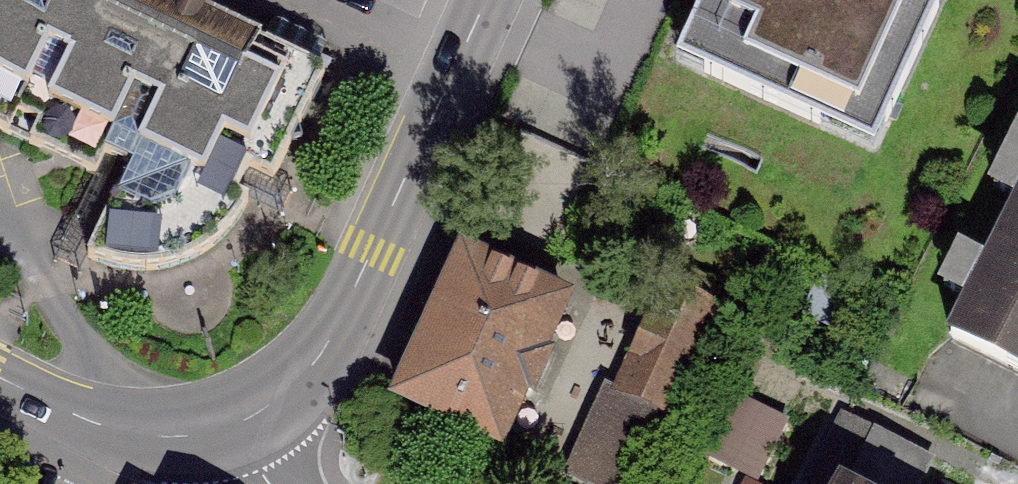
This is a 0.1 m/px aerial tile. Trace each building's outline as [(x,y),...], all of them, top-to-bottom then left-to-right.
[(171,0),(0,0),(0,130),(95,176),(103,158),(130,171),(89,259),(107,266),(132,271),(154,271),(174,267),(192,259),(211,248),(225,236),(239,221),(248,203),(237,196),(248,171),(271,182),(289,145),(302,141),(297,127),(324,73),(171,0)] [(663,36),(871,129),(929,0),(680,0),(663,36)] [(944,354),(1017,388),(1017,193),(944,354)] [(571,307),(459,261),(393,420),(505,466),(571,307)] [(650,292),(564,474),(586,483),(643,483),(719,324),(650,292)] [(723,466),(763,483),(767,483),(794,422),(751,403),(723,466)]
